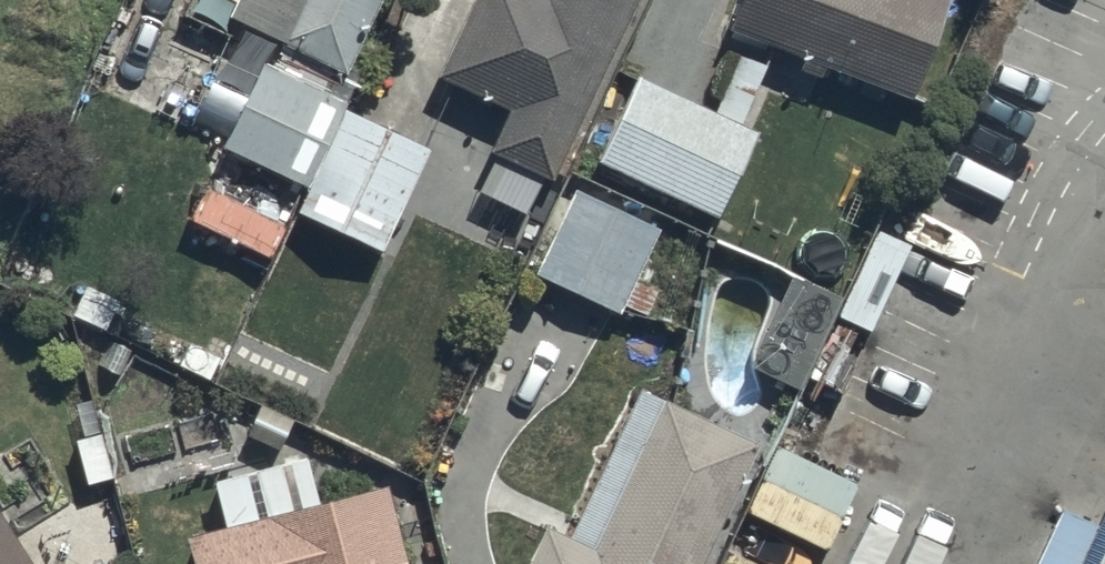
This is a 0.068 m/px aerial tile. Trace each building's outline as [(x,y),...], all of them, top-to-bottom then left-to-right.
[(227,28),(344,82),(382,0),(240,0),(227,28)] [(436,86),(506,119),(488,159),(549,188),(637,0),(476,0),(436,86)] [(727,38),(908,107),(949,0),(741,0),(727,38)] [(634,78),(593,169),(717,226),(755,144),(739,136),(768,73),(737,59),(712,114),(634,78)] [(292,219),(378,260),(426,159),(340,119),(344,110),(257,68),(214,157),(301,199),(292,219)] [(664,233),(574,190),(552,235),(541,230),(525,263),(536,269),(530,281),(618,324),(623,313),(645,324),(656,300),(636,290),(664,233)] [(203,191),(184,228),(264,269),(283,233),(203,191)] [(907,258),(872,242),(806,385),(841,401),(857,368),(844,362),(855,339),(867,344),(907,258)] [(1078,563),(1104,563),(1104,354),(1020,530),(1078,563)] [(637,398),(568,550),(542,538),(531,563),(704,563),(755,451),(637,398)] [(385,496),(315,514),(303,467),(211,491),(223,537),(181,547),(185,563),(402,563),(385,496)] [(0,535),(0,563),(19,563),(0,535)]
